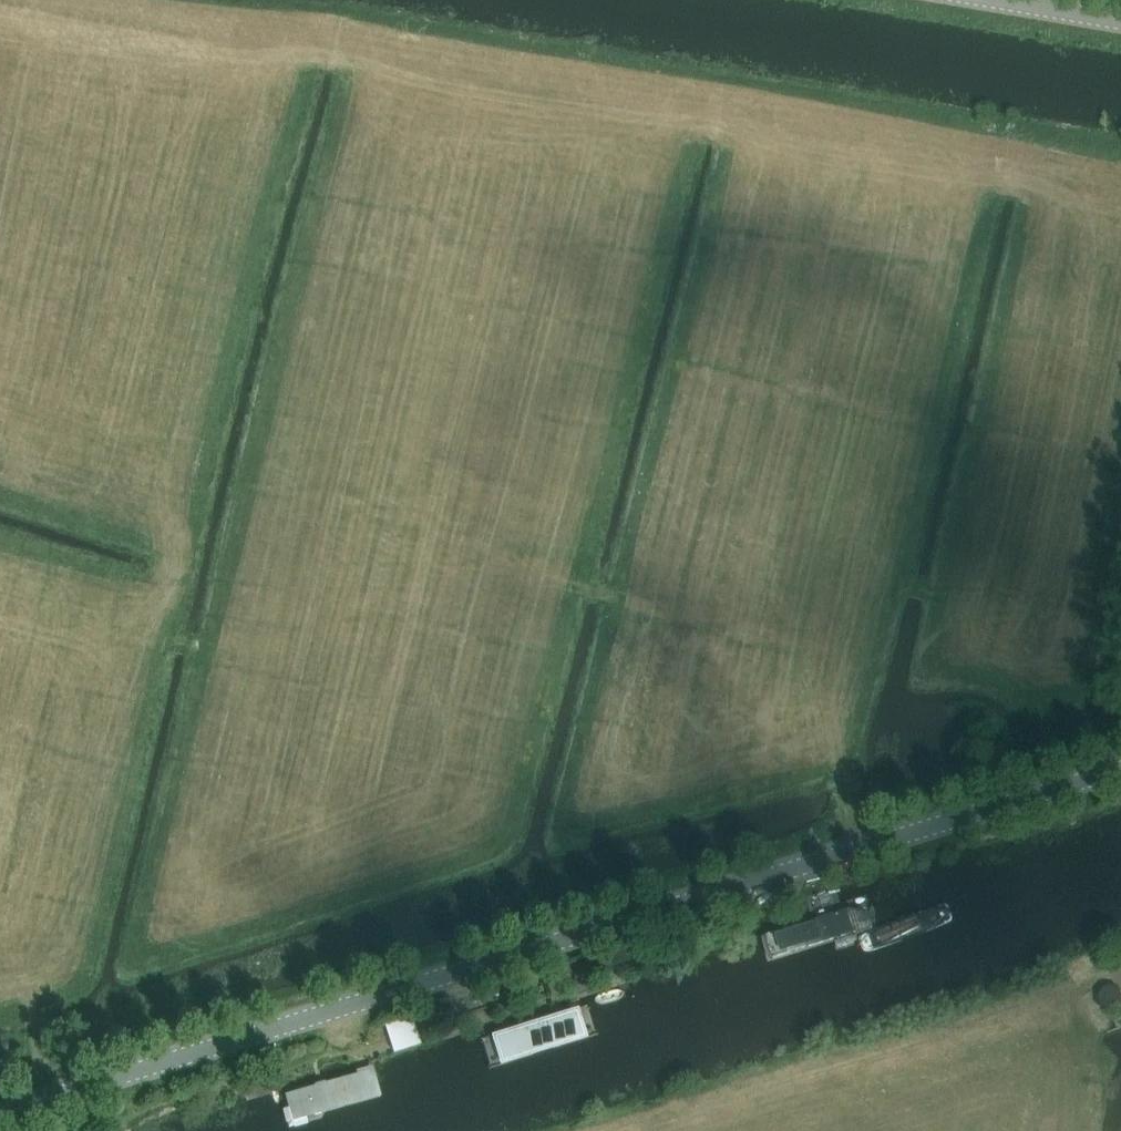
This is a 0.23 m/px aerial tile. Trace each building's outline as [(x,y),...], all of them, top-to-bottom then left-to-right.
[(891,891),(765,934),(773,957),(899,915),(891,891)] [(749,905),(724,915),(728,925),(753,915),(749,905)] [(1102,985),(1096,994),(1098,1004),(1106,1010),(1115,1007),(1120,1000),(1120,997),(1120,990),(1111,984),(1102,985)] [(585,1038),(574,1006),(456,1043),(464,1073),(585,1038)] [(414,1044),(408,1028),(387,1034),(393,1051),(414,1044)] [(279,1094),(289,1128),(381,1101),(372,1067),(279,1094)]
